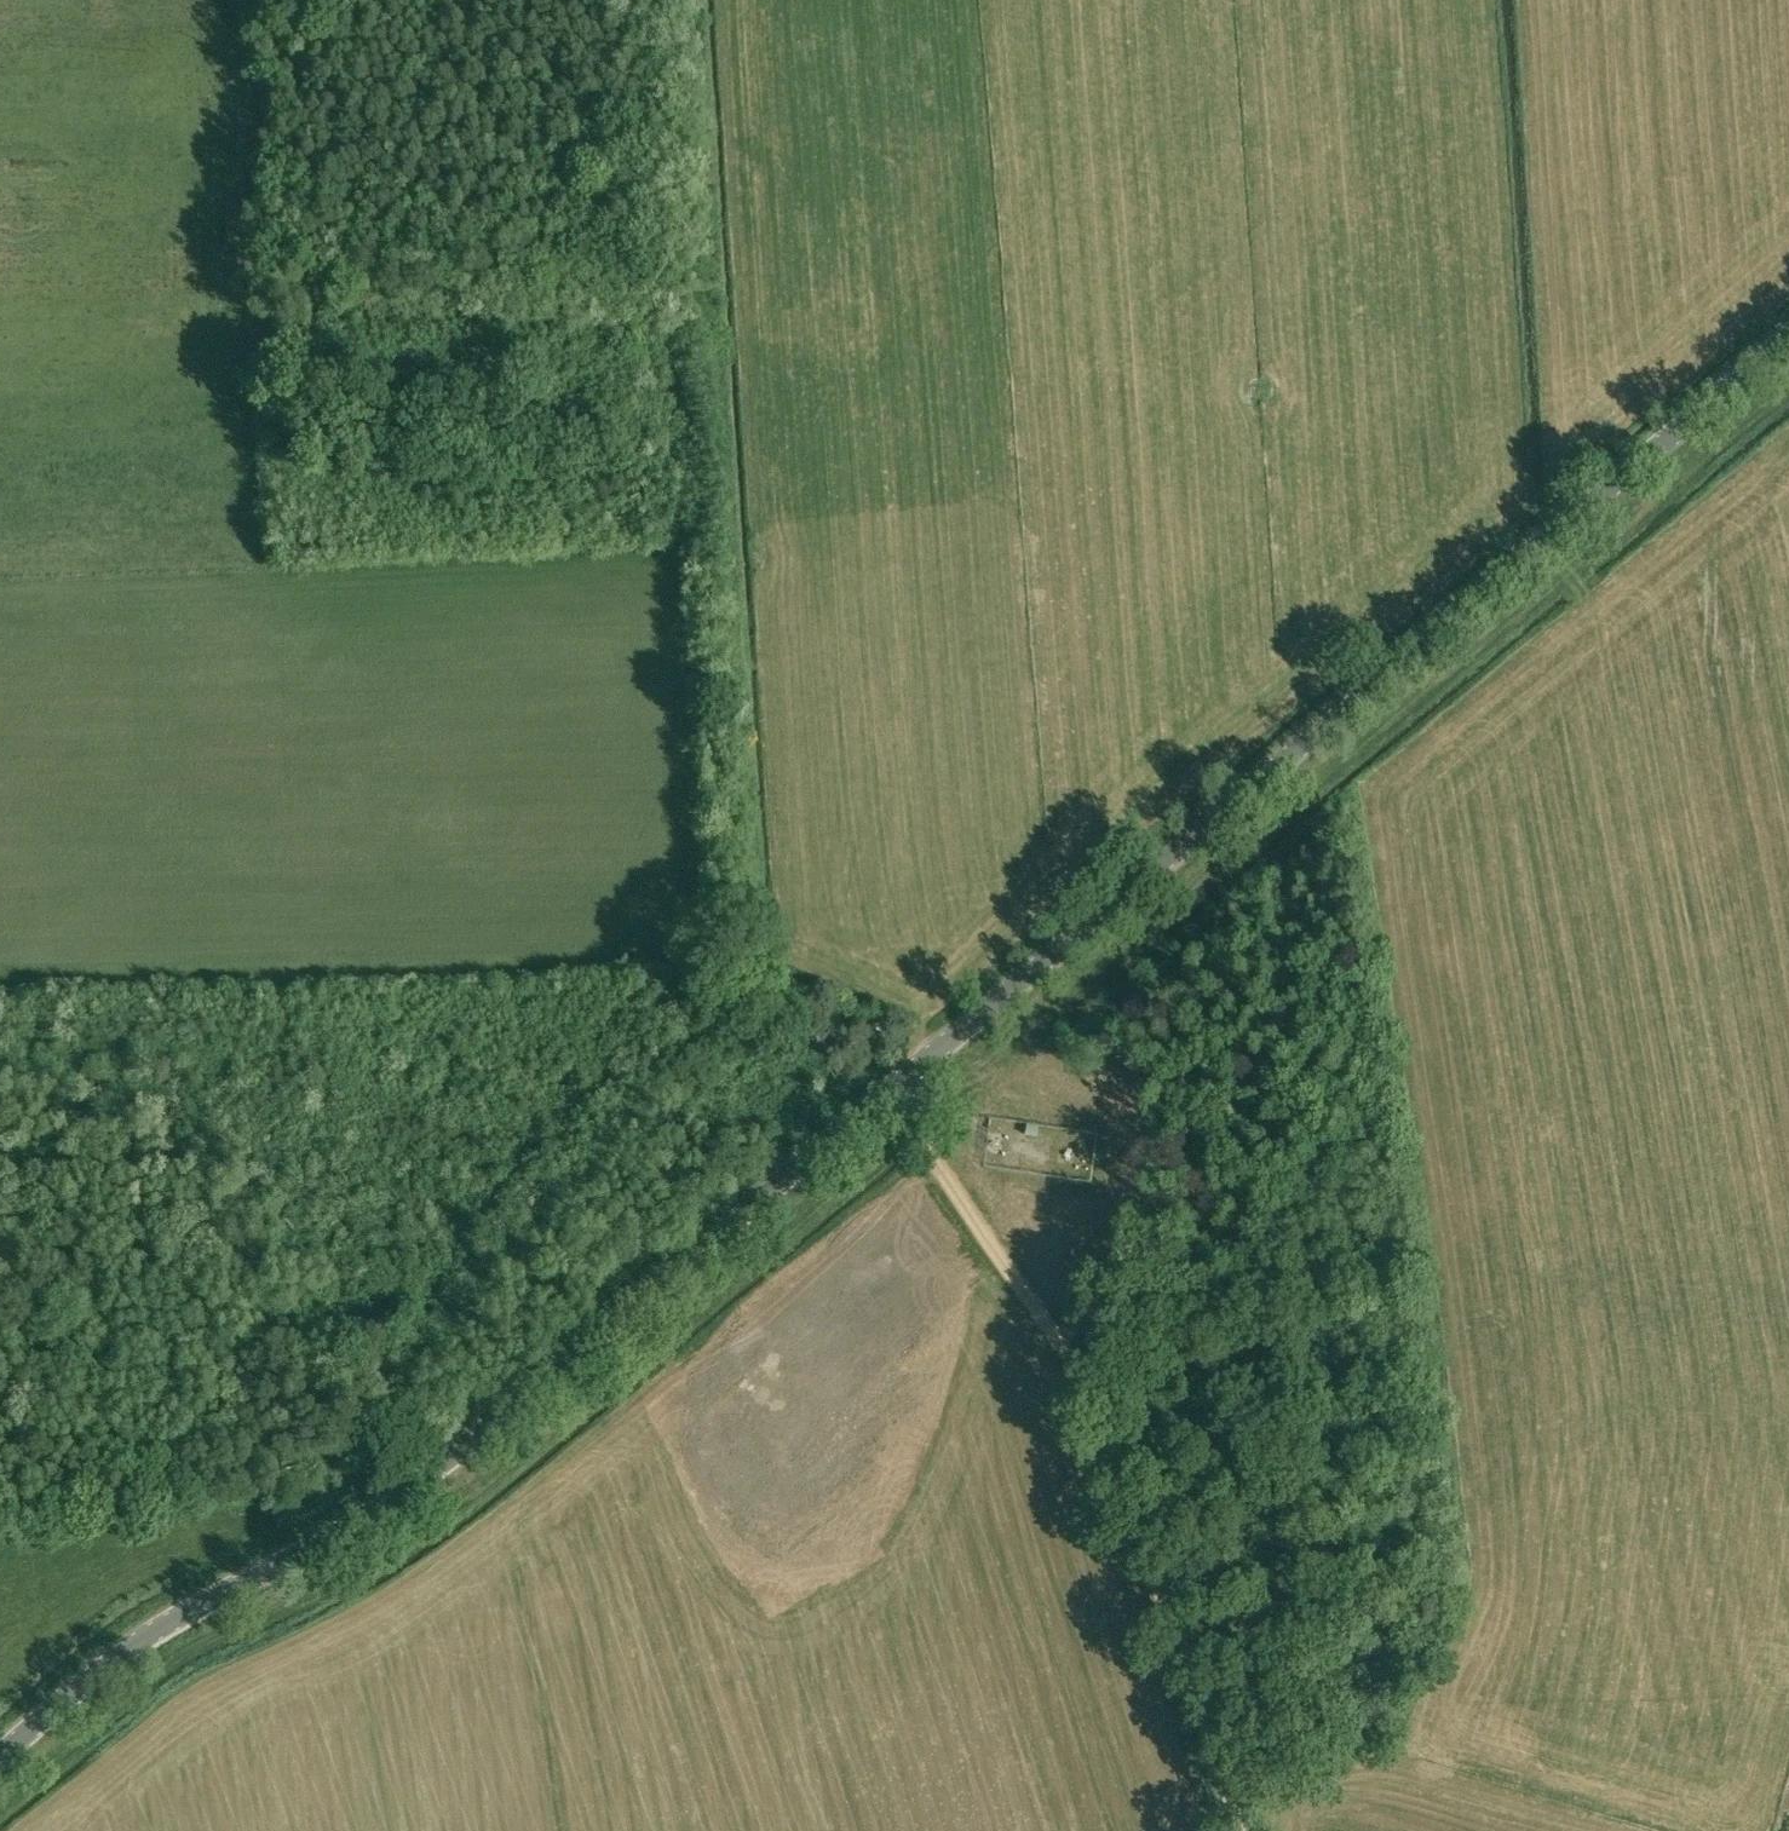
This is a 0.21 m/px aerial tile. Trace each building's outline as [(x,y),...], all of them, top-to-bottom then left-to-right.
[(1015,1166),(1034,1174),(1041,1157),(1023,1149),(1015,1166)]
